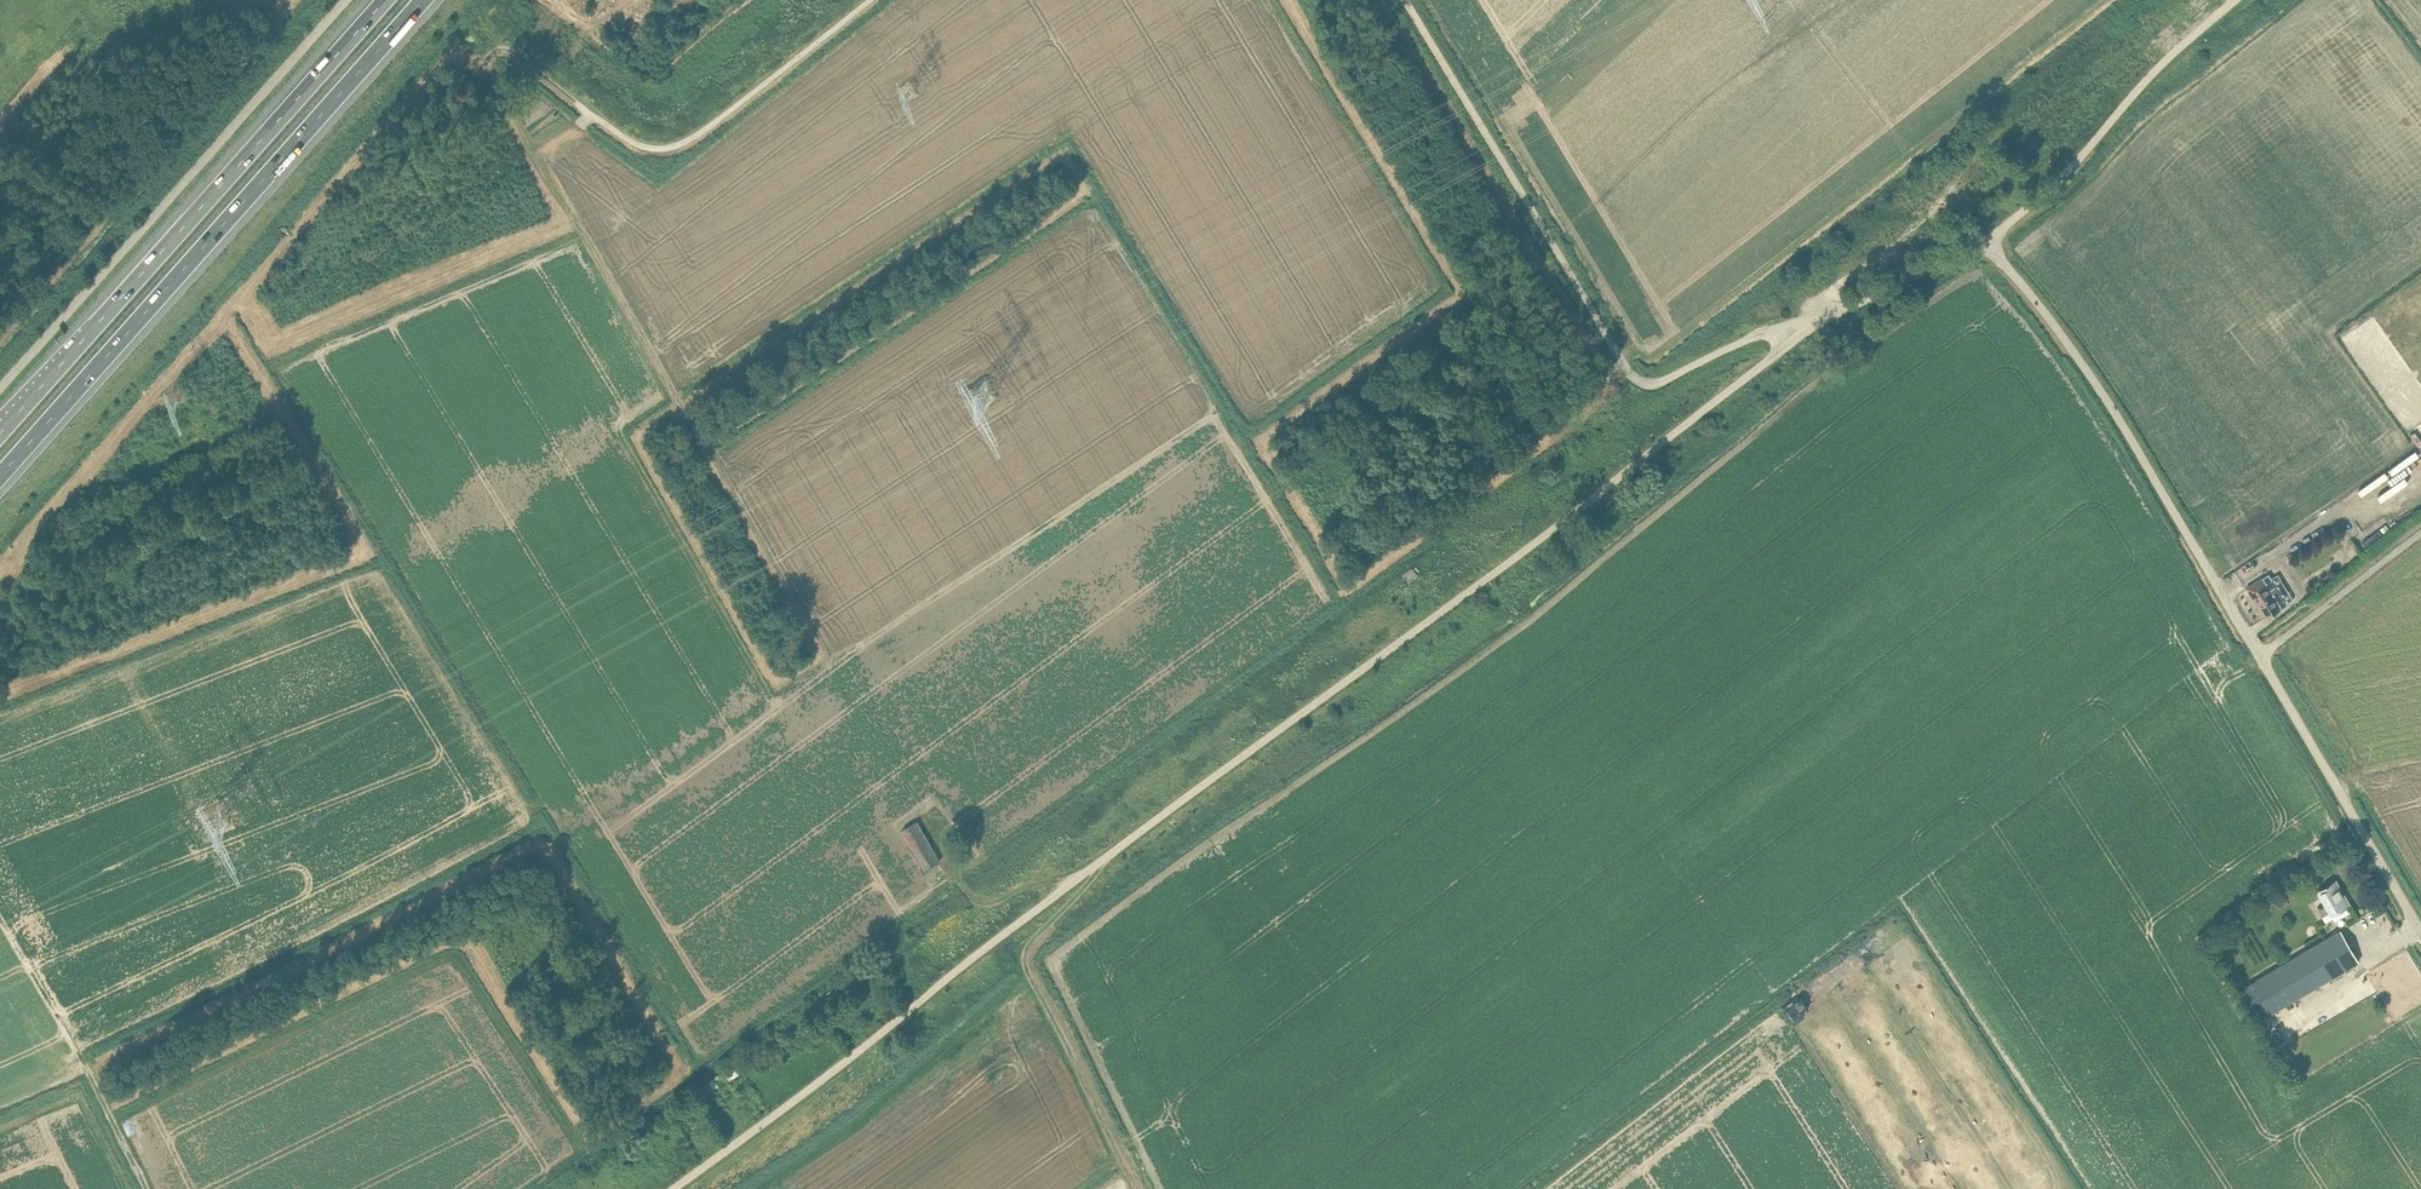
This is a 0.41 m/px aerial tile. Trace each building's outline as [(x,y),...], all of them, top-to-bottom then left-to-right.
[(2393,514),(2386,518),(2390,525),(2397,521),(2393,514)] [(2271,578),(2268,574),(2247,587),(2257,605),(2259,603),(2268,617),(2288,605),(2287,603),(2293,599),(2277,574),(2271,578)] [(925,869),(940,860),(917,821),(902,830),(925,869)] [(2331,915),(2349,904),(2335,880),(2317,891),(2324,903),(2317,908),(2322,917),(2330,912),(2331,915)] [(2283,894),(2273,900),(2276,906),(2286,900),(2283,894)] [(2274,1011),(2283,1005),(2359,961),(2340,930),(2264,974),(2238,989),(2255,1021),(2274,1011)] [(737,1077),(752,1068),(748,1061),(733,1071),(737,1077)] [(723,1075),(710,1083),(716,1093),(729,1084),(723,1075)] [(627,1154),(644,1142),(639,1134),(622,1146),(627,1154)] [(641,1159),(657,1155),(654,1145),(638,1148),(641,1159)]
